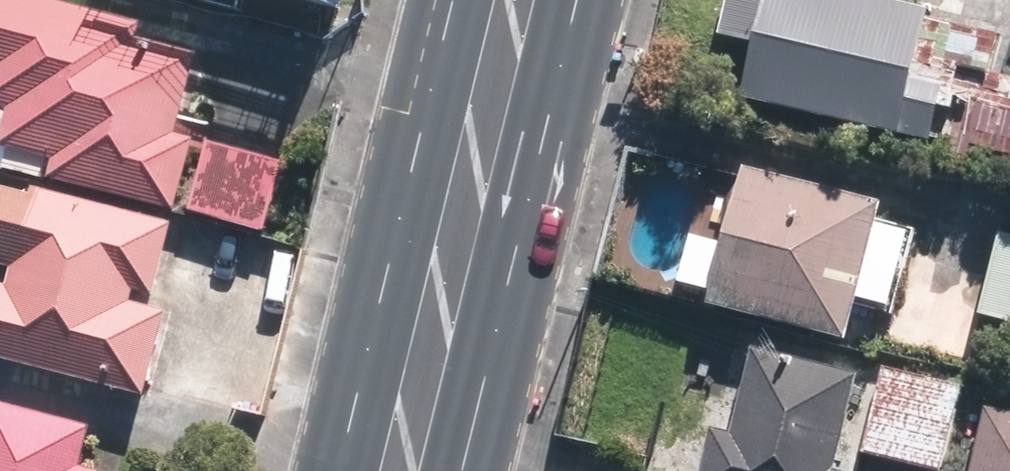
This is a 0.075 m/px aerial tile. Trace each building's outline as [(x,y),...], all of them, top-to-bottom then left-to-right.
[(197,136),(175,131),(195,51),(138,37),(142,20),(59,0),(0,0),(0,159),(43,169),(46,155),(54,157),(50,174),(180,204),(197,136)] [(934,136),(945,91),(921,85),(937,15),(940,5),(918,0),(733,0),(725,33),(761,42),(748,96),(909,133),(910,130),(934,136)] [(937,15),(921,85),(945,91),(934,136),(946,139),(943,151),(973,158),(976,143),(1009,151),(1009,73),(1001,71),(1009,32),(937,15)] [(203,136),(186,205),(228,216),(245,145),(203,136)] [(859,343),(892,203),(749,169),(715,308),(791,325),(859,343)] [(152,395),(172,313),(136,304),(139,290),(161,295),(178,223),(41,189),(39,193),(0,184),(0,263),(19,268),(15,286),(0,283),(0,358),(152,395)] [(1009,322),(1009,234),(1004,233),(984,315),(1009,322)] [(759,349),(737,433),(718,428),(707,470),(842,470),(866,376),(759,349)] [(864,451),(942,470),(944,470),(966,385),(886,364),(864,451)] [(89,467),(99,427),(0,402),(0,470),(104,470),(89,467)] [(991,406),(974,470),(1009,470),(1009,411),(991,406)]
